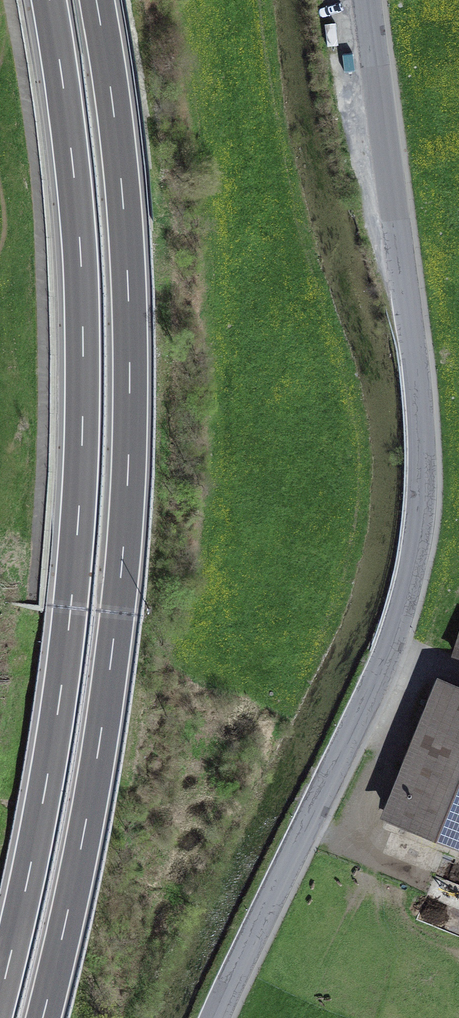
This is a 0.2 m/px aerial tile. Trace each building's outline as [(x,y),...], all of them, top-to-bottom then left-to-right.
[(437,680),(381,821),(458,853),(458,689),(437,680)]
